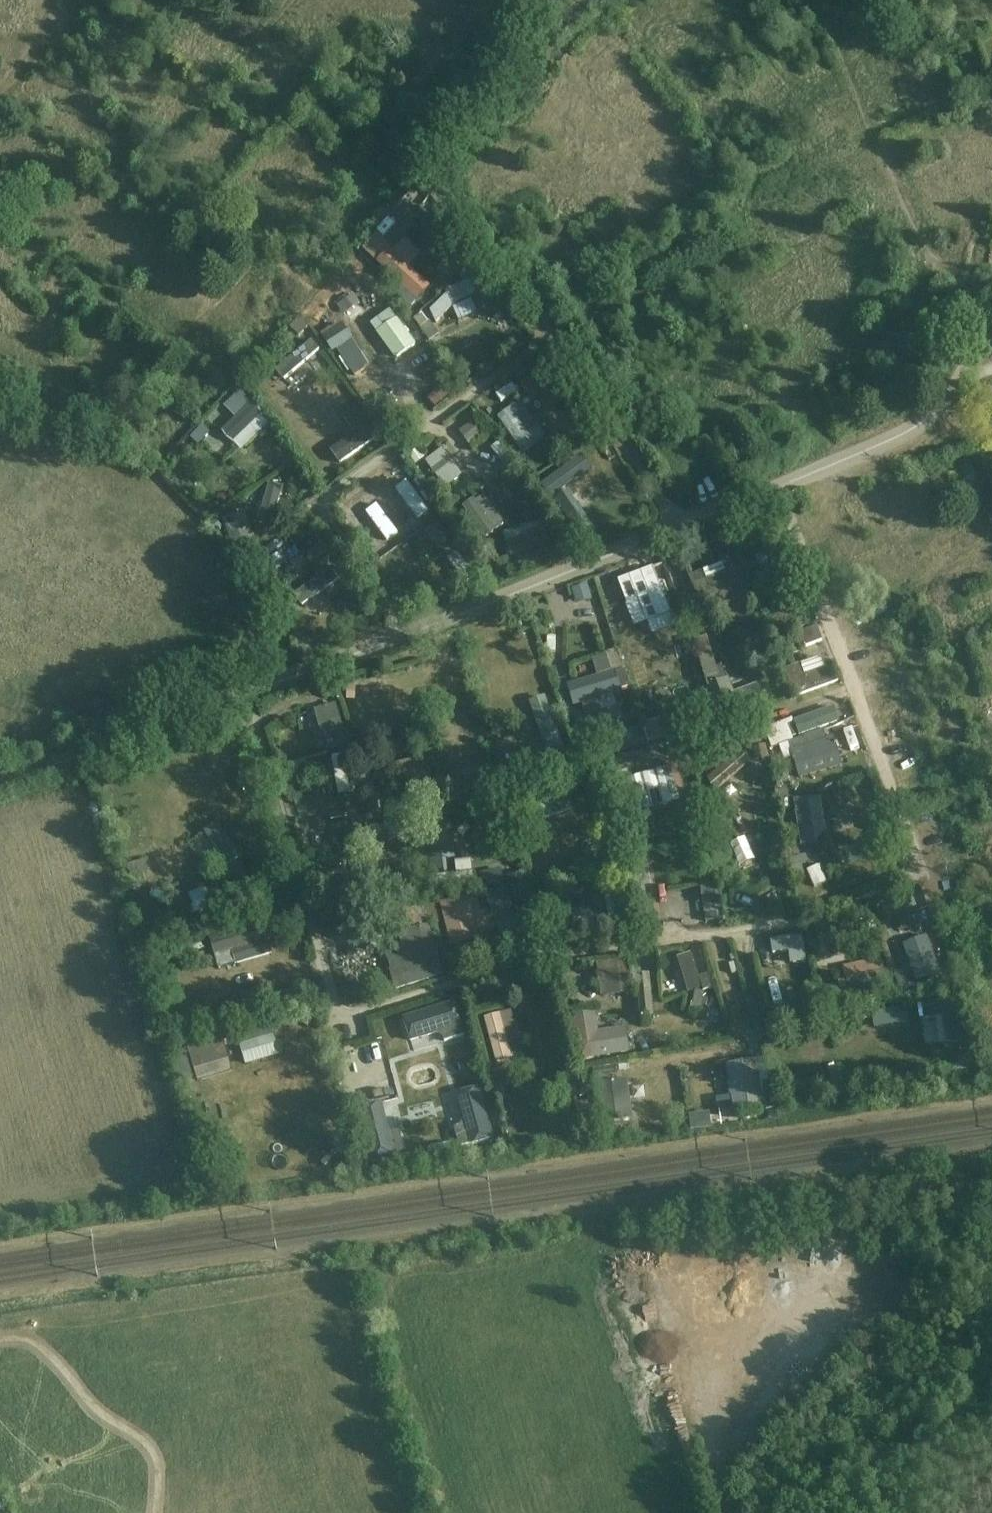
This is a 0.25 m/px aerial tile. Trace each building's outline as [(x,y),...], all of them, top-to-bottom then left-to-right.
[(821,9),(833,0),(814,0),(821,9)] [(401,236),(376,262),(416,302),(430,288),(407,265),(418,253),(401,236)] [(465,290),(445,298),(454,320),(474,312),(465,290)] [(420,331),(429,323),(410,302),(400,311),(420,331)] [(303,329),(266,359),(276,372),(313,342),(303,329)] [(351,343),(336,354),(356,384),(371,374),(351,343)] [(318,357),(283,385),(293,398),(328,369),(318,357)] [(510,413),(493,425),(519,460),(537,450),(510,413)] [(211,445),(227,467),(260,437),(241,417),(211,445)] [(332,457),(357,436),(345,422),(320,444),(332,457)] [(567,449),(534,474),(572,523),(585,514),(559,480),(580,465),(567,449)] [(443,452),(413,474),(429,495),(437,487),(447,496),(465,481),(443,452)] [(255,547),(248,516),(224,522),(232,553),(255,547)] [(387,536),(373,517),(354,532),(371,555),(380,548),(377,543),(387,536)] [(461,556),(448,564),(458,581),(471,573),(461,556)] [(618,592),(628,589),(637,614),(661,605),(643,557),(610,569),(618,592)] [(729,577),(697,588),(703,603),(735,592),(729,577)] [(299,599),(309,612),(335,592),(324,579),(299,599)] [(771,621),(775,633),(805,621),(801,610),(771,621)] [(683,645),(656,649),(661,674),(688,669),(683,645)] [(743,674),(731,683),(739,694),(751,685),(743,674)] [(618,677),(567,690),(572,712),(623,699),(618,677)] [(836,702),(791,719),(797,736),(842,719),(836,702)] [(543,703),(529,707),(539,742),(552,739),(543,703)] [(341,704),(310,713),(324,754),(353,745),(341,704)] [(755,723),(761,741),(784,733),(778,715),(755,723)] [(842,749),(859,744),(852,718),(834,723),(842,749)] [(832,744),(798,752),(803,773),(837,765),(832,744)] [(416,751),(400,754),(402,764),(419,760),(416,751)] [(741,751),(707,780),(721,796),(755,767),(741,751)] [(426,765),(394,774),(401,798),(433,789),(426,765)] [(660,776),(630,785),(641,819),(671,809),(660,776)] [(577,802),(545,814),(550,828),(582,816),(577,802)] [(821,808),(795,810),(798,846),(824,844),(821,808)] [(226,875),(239,866),(217,836),(205,847),(226,875)] [(459,848),(430,846),(428,872),(457,874),(459,848)] [(402,864),(368,873),(372,886),(406,878),(402,864)] [(818,865),(804,873),(818,897),(832,889),(818,865)] [(488,898),(439,910),(449,954),(499,942),(488,898)] [(379,900),(378,921),(404,922),(405,901),(379,900)] [(914,928),(893,935),(906,974),(928,966),(914,928)] [(366,932),(367,956),(397,955),(397,931),(366,932)] [(801,935),(768,939),(770,952),(787,950),(789,964),(805,962),(801,935)] [(206,961),(222,957),(219,943),(203,947),(206,961)] [(840,964),(843,978),(884,969),(881,956),(840,964)] [(630,1002),(643,1002),(643,966),(629,966),(630,1002)] [(226,1004),(201,1013),(208,1031),(233,1022),(226,1004)] [(447,1006),(395,1017),(399,1036),(451,1024),(447,1006)] [(509,1015),(481,1023),(493,1069),(521,1062),(509,1015)] [(598,1018),(575,1021),(580,1063),(630,1057),(627,1032),(601,1036),(598,1018)] [(925,1019),(927,1052),(944,1052),(942,1018),(925,1019)] [(271,1036),(224,1051),(232,1075),(278,1061),(271,1036)] [(715,1056),(722,1098),(750,1093),(743,1051),(715,1056)] [(475,1078),(456,1080),(460,1132),(479,1131),(475,1078)] [(358,1097),(366,1142),(393,1137),(390,1119),(376,1121),(372,1094),(358,1097)] [(681,1104),(682,1120),(700,1118),(699,1103),(681,1104)] [(277,1168),(300,1163),(298,1152),(274,1157),(277,1168)]
